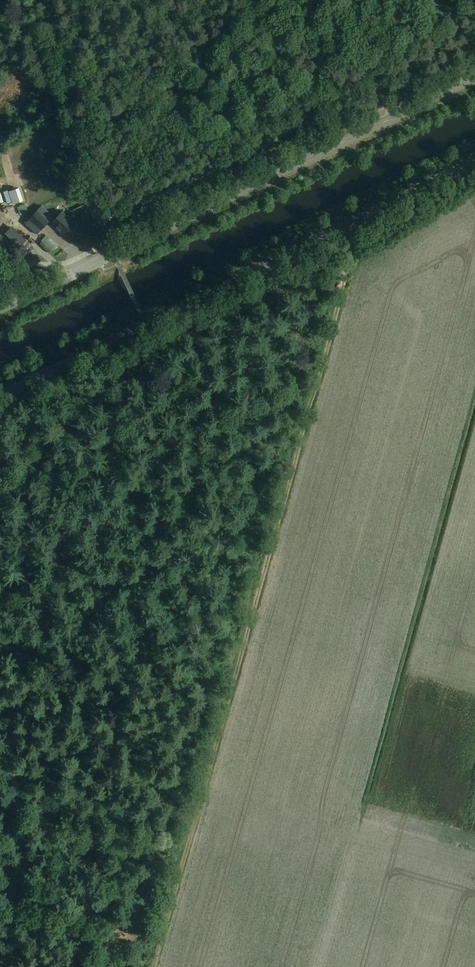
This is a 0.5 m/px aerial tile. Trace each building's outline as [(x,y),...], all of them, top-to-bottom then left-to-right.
[(24,200),(20,187),(10,191),(14,203),(24,200)] [(38,209),(25,223),(38,234),(50,221),(52,223),(56,218),(42,206),(39,210),(38,209)] [(77,223),(63,211),(52,224),(66,235),(77,223)]
